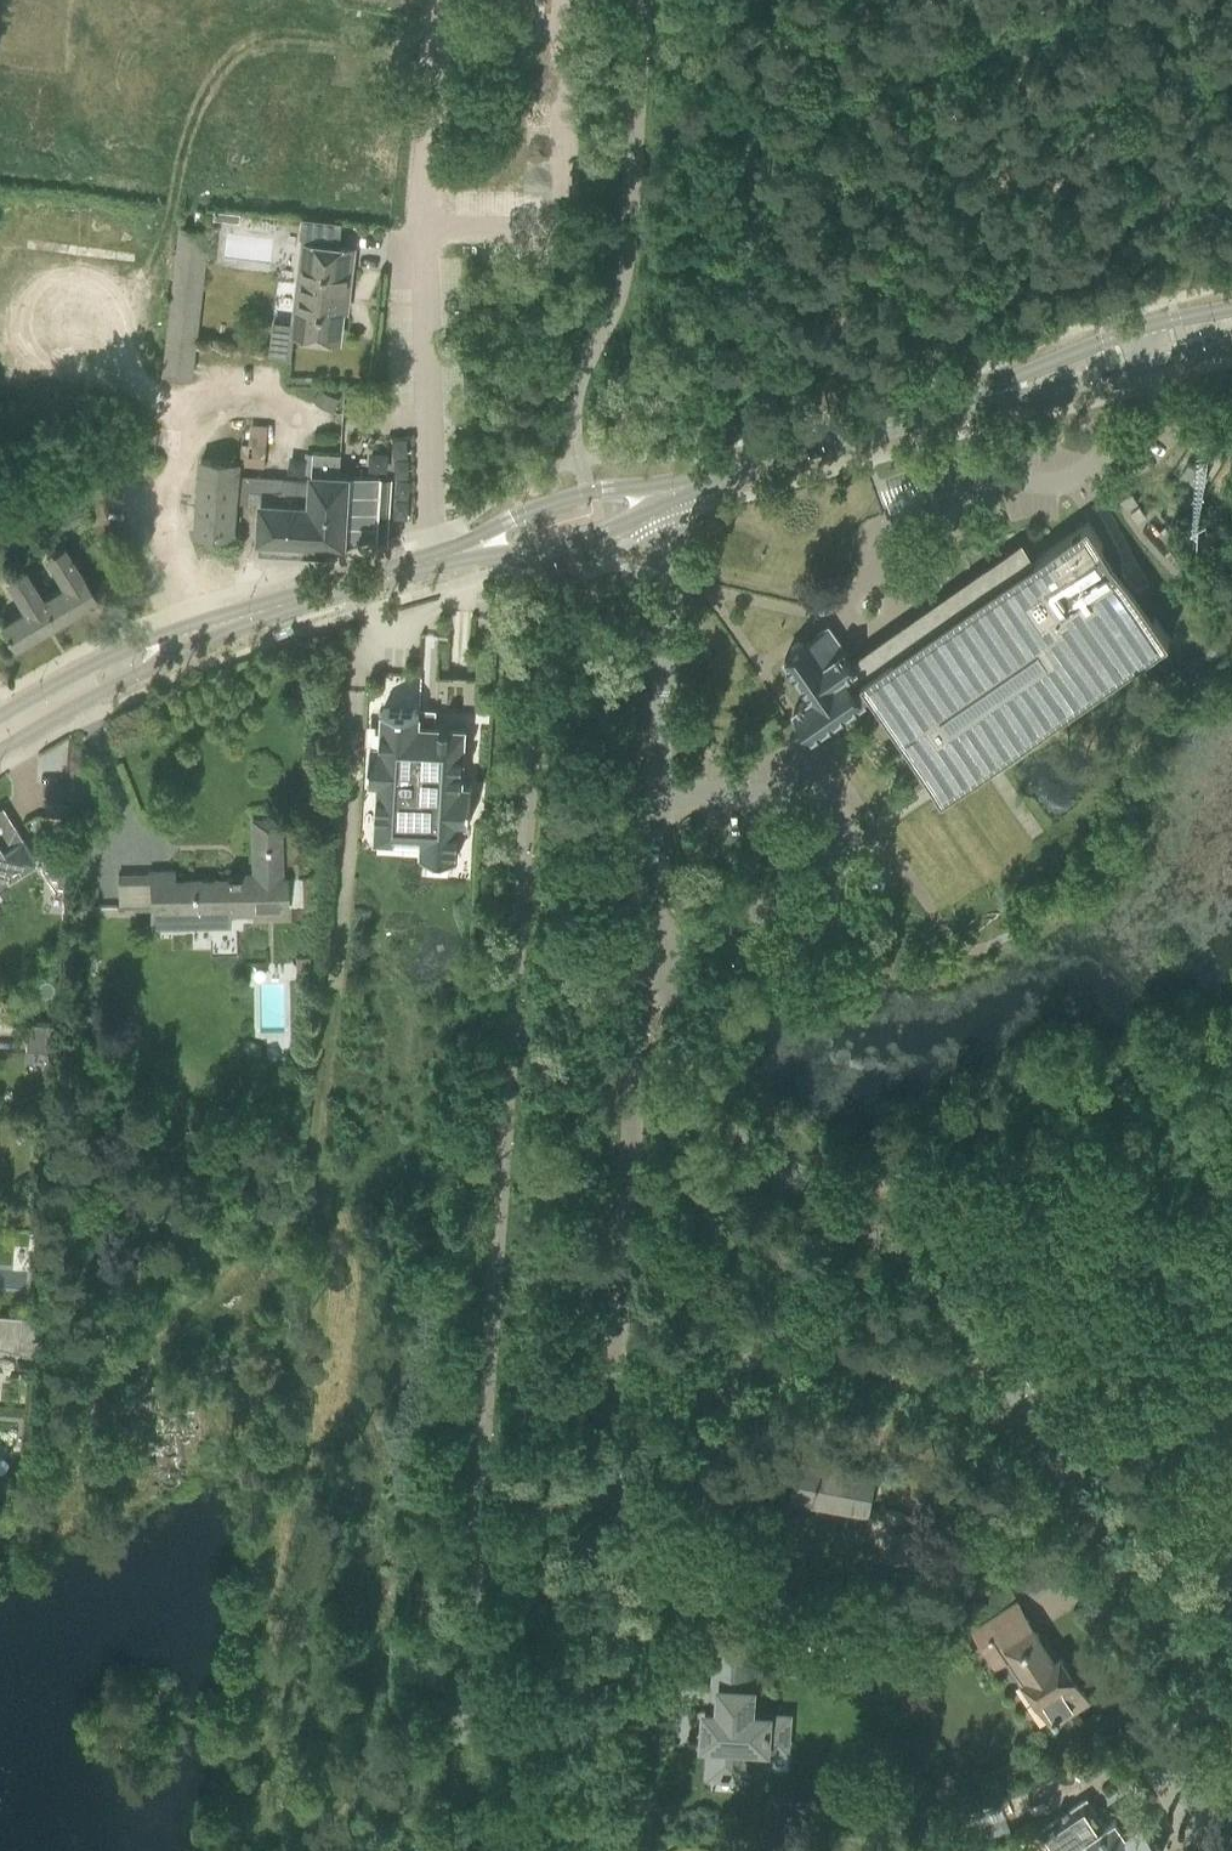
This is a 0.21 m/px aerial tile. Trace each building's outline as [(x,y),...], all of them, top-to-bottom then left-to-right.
[(240,212),(214,210),(213,219),(239,221),(240,212)] [(353,249),(333,246),(333,241),(339,242),(341,222),(302,218),(299,237),(303,237),(297,283),(303,284),(298,327),(292,326),(291,333),(339,339),(344,296),(347,297),(353,249)] [(190,378),(207,232),(180,229),(164,375),(190,378)] [(289,360),(290,349),(269,346),(268,354),(289,360)] [(318,399),(332,406),(337,395),(323,388),(318,399)] [(242,442),(240,466),(265,468),(266,444),(242,442)] [(348,447),(348,467),(388,468),(388,448),(348,447)] [(238,478),(236,502),(260,504),(260,514),(258,538),(324,542),(344,544),(344,541),(375,543),(380,477),(363,476),(339,475),(340,453),(316,452),(312,452),(311,479),(282,478),(282,475),(238,472),(238,478)] [(201,461),(197,509),(195,533),(233,536),(235,512),(236,502),(238,478),(239,463),(201,461)] [(1177,478),(1197,492),(1205,480),(1185,466),(1177,478)] [(390,476),(389,515),(408,515),(409,476),(390,476)] [(1122,499),(1128,508),(1138,501),(1132,492),(1122,499)] [(1001,564),(855,665),(827,626),(802,644),(797,641),(790,647),(790,652),(784,656),(811,695),(792,708),(811,735),(885,684),(940,762),(956,765),(1157,625),(1167,639),(1169,638),(1154,616),(1153,617),(1102,544),(1103,543),(1088,521),(1035,559),(1010,577),(1001,564)] [(62,585),(40,598),(54,621),(95,597),(64,545),(45,556),(62,585)] [(24,609),(1,623),(14,645),(54,621),(40,598),(23,570),(6,580),(24,609)] [(370,743),(368,781),(378,781),(375,838),(421,841),(420,854),(458,856),(460,822),(469,822),(471,784),(462,784),(465,727),(430,725),(431,712),(419,712),(419,711),(382,709),(380,743),(370,743)] [(172,872),(150,873),(150,876),(150,908),(171,908),(171,923),(229,921),(228,913),(284,911),(284,879),(279,879),(278,820),(252,820),(253,877),(239,878),(239,875),(226,875),(227,881),(172,882),(172,872)] [(34,859),(13,825),(0,833),(0,880),(34,859)] [(65,860),(42,859),(42,871),(54,890),(64,891),(65,860)] [(86,906),(64,906),(64,920),(86,920),(86,906)] [(293,956),(293,969),(309,969),(309,955),(293,956)] [(14,989),(5,995),(11,1006),(21,1000),(14,989)] [(28,1023),(25,1050),(53,1052),(56,1026),(28,1023)] [(19,1353),(19,1345),(38,1347),(40,1318),(0,1314),(0,1348),(19,1353)] [(195,1442),(191,1411),(150,1416),(158,1484),(188,1481),(183,1443),(195,1442)] [(867,1510),(870,1495),(875,1470),(823,1460),(824,1455),(801,1451),(793,1497),(816,1502),(867,1510)] [(923,1529),(899,1534),(887,1537),(894,1568),(930,1560),(923,1529)] [(1017,1602),(997,1615),(974,1630),(996,1665),(1014,1654),(1019,1662),(1014,1666),(1023,1680),(1024,1679),(1052,1721),(1067,1711),(1087,1697),(1060,1655),(1054,1658),(1017,1602)] [(747,1677),(716,1675),(713,1712),(705,1712),(705,1713),(706,1713),(706,1719),(705,1719),(704,1721),(705,1721),(705,1734),(704,1734),(704,1736),(704,1741),(704,1743),(711,1744),(709,1775),(721,1776),(721,1777),(729,1778),(729,1776),(741,1777),(743,1746),(768,1747),(768,1735),(769,1735),(769,1734),(768,1734),(769,1729),(770,1729),(770,1727),(769,1727),(770,1716),(751,1714),(753,1690),(746,1689),(747,1677)] [(1067,1761),(1073,1777),(1085,1773),(1079,1757),(1067,1761)] [(1103,1825),(1086,1797),(1037,1830),(1051,1850),(1075,1850),(1080,1848),(1082,1850),(1160,1850),(1140,1821),(1124,1832),(1115,1817),(1103,1825)] [(986,1845),(971,1807),(919,1829),(925,1845),(935,1841),(939,1850),(972,1850),(986,1845)]
